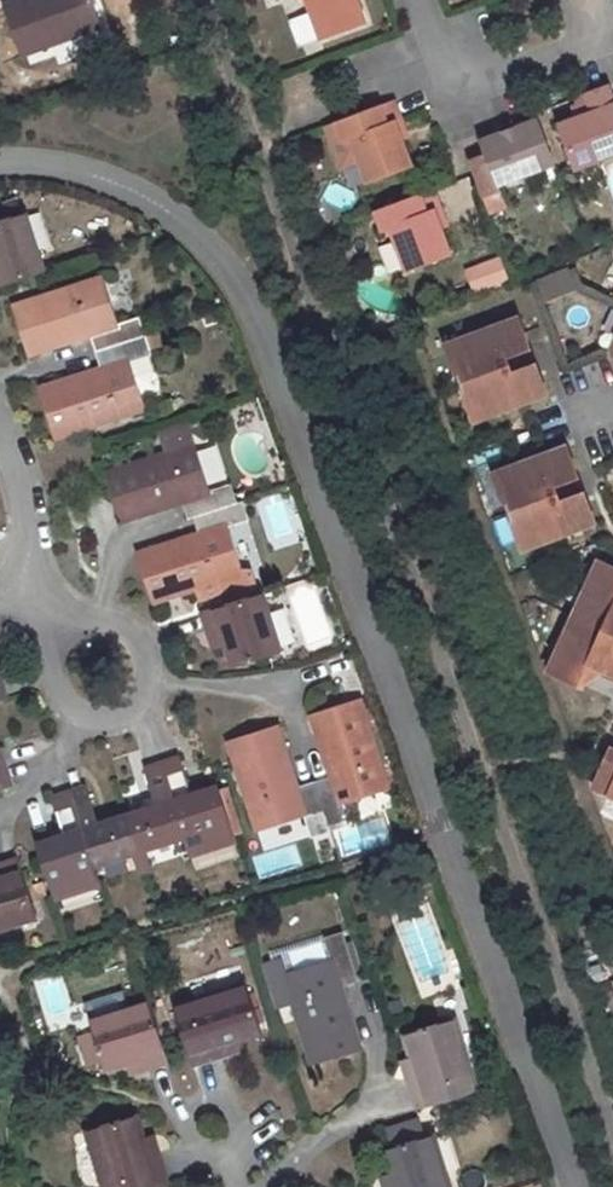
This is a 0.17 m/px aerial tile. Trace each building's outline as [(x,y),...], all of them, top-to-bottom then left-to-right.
[(4,7),(21,58),(102,28),(92,0),(48,0),(47,0),(22,0),(4,7)] [(319,38),(366,21),(358,0),(305,0),(319,38)] [(295,46),(313,42),(305,15),(288,19),(295,46)] [(415,167),(399,124),(404,121),(397,101),(338,123),(344,144),(353,140),(369,184),(415,167)] [(612,156),(612,105),(561,124),(577,170),(612,156)] [(490,155),(473,161),(487,199),(504,193),(501,186),(556,165),(539,119),(485,141),(490,155)] [(392,225),(408,268),(453,250),(437,208),(443,206),(436,186),(429,189),(377,210),(384,228),(392,225)] [(0,224),(0,286),(44,271),(27,216),(0,224)] [(474,292),(509,280),(500,254),(465,266),(474,292)] [(546,299),(573,288),(565,266),(537,277),(546,299)] [(102,279),(14,308),(29,356),(75,341),(73,336),(82,333),(83,338),(92,336),(97,352),(144,337),(139,321),(118,327),(102,279)] [(533,346),(523,318),(476,335),(480,346),(455,356),(475,409),(500,400),(504,410),(551,393),(540,364),(516,374),(508,377),(501,359),(509,356),(533,346)] [(82,333),(73,336),(75,341),(83,338),(82,333)] [(480,346),(476,335),(451,345),(455,356),(480,346)] [(103,369),(40,388),(57,438),(145,410),(130,361),(150,355),(144,337),(97,352),(103,369)] [(508,377),(516,374),(509,356),(501,359),(508,377)] [(475,409),(479,420),(504,410),(500,400),(475,409)] [(164,452),(105,471),(121,523),(182,503),(188,520),(193,518),(235,502),(230,487),(210,493),(193,442),(188,444),(185,435),(161,443),(164,452)] [(581,475),(571,447),(524,464),(528,475),(503,485),(523,538),(548,529),(552,539),(599,522),(588,493),(563,502),(556,506),(549,488),(557,485),(581,475)] [(524,464),(499,474),(503,485),(528,475),(524,464)] [(556,506),(563,502),(557,485),(549,488),(556,506)] [(235,502),(193,518),(198,534),(139,553),(154,602),(219,581),(222,592),(251,582),(248,571),(242,573),(228,526),(246,519),(240,501),(235,502)] [(506,516),(491,522),(504,554),(519,547),(506,516)] [(523,538),(527,549),(552,539),(548,529),(523,538)] [(603,560),(553,670),(584,685),(594,662),(612,671),(612,564),(603,560)] [(261,592),(201,612),(209,639),(222,634),(226,645),(233,667),(281,651),(261,592)] [(222,634),(209,639),(212,649),(226,645),(222,634)] [(361,701),(311,717),(322,749),(327,761),(332,759),(335,768),(330,771),(333,779),(313,785),(329,830),(347,824),(340,805),(390,788),(361,701)] [(290,784),(286,775),(292,773),(286,754),(276,728),(229,744),(258,831),(305,817),(312,835),(329,830),(313,785),(298,789),(295,782),(290,784)] [(597,786),(612,793),(612,751),(597,786)] [(332,759),(327,761),(330,771),(335,768),(332,759)] [(13,785),(5,760),(0,762),(0,789),(13,785)] [(179,760),(161,766),(164,775),(182,768),(179,760)] [(156,807),(127,817),(145,872),(151,870),(146,852),(186,840),(164,775),(161,766),(145,771),(156,807)] [(182,768),(164,775),(186,840),(190,855),(236,839),(218,785),(190,794),(182,768)] [(292,773),(286,775),(290,784),(295,782),(292,773)] [(87,790),(71,795),(73,804),(94,870),(133,856),(139,874),(145,872),(127,817),(98,825),(87,790)] [(71,795),(53,801),(55,809),(73,804),(71,795)] [(73,804),(55,809),(65,837),(38,845),(55,899),(99,884),(94,870),(73,804)] [(339,835),(346,864),(396,851),(388,823),(339,835)] [(289,848),(252,860),(257,876),(294,865),(289,848)] [(0,865),(0,932),(36,919),(17,860),(0,865)] [(343,996),(340,988),(358,983),(344,940),(327,945),(333,965),(284,981),(311,1065),(361,1050),(346,1005),(340,1007),(337,997),(343,996)] [(226,1056),(222,1044),(236,1041),(261,1034),(244,986),(204,999),(203,997),(173,1007),(192,1068),(226,1056)] [(343,996),(337,997),(340,1007),(346,1005),(343,996)] [(146,1004),(90,1022),(94,1033),(79,1037),(88,1065),(102,1061),(105,1070),(126,1062),(136,1059),(141,1071),(166,1063),(146,1004)] [(451,1021),(405,1035),(412,1058),(416,1072),(403,1076),(414,1109),(477,1090),(468,1060),(464,1060),(451,1021)] [(236,1041),(222,1044),(226,1056),(240,1052),(236,1041)] [(412,1058),(399,1061),(403,1076),(416,1072),(412,1058)] [(136,1059),(126,1062),(130,1075),(141,1071),(136,1059)] [(88,1131),(102,1172),(97,1173),(102,1186),(158,1186),(170,1183),(158,1151),(146,1155),(142,1141),(135,1117),(88,1131)] [(384,1142),(419,1133),(416,1118),(380,1127),(384,1142)] [(154,1137),(142,1141),(146,1155),(158,1151),(154,1137)] [(447,1176),(443,1177),(431,1137),(385,1151),(393,1175),(396,1186),(451,1186),(447,1176)] [(380,1179),(383,1186),(396,1186),(393,1175),(380,1179)]
